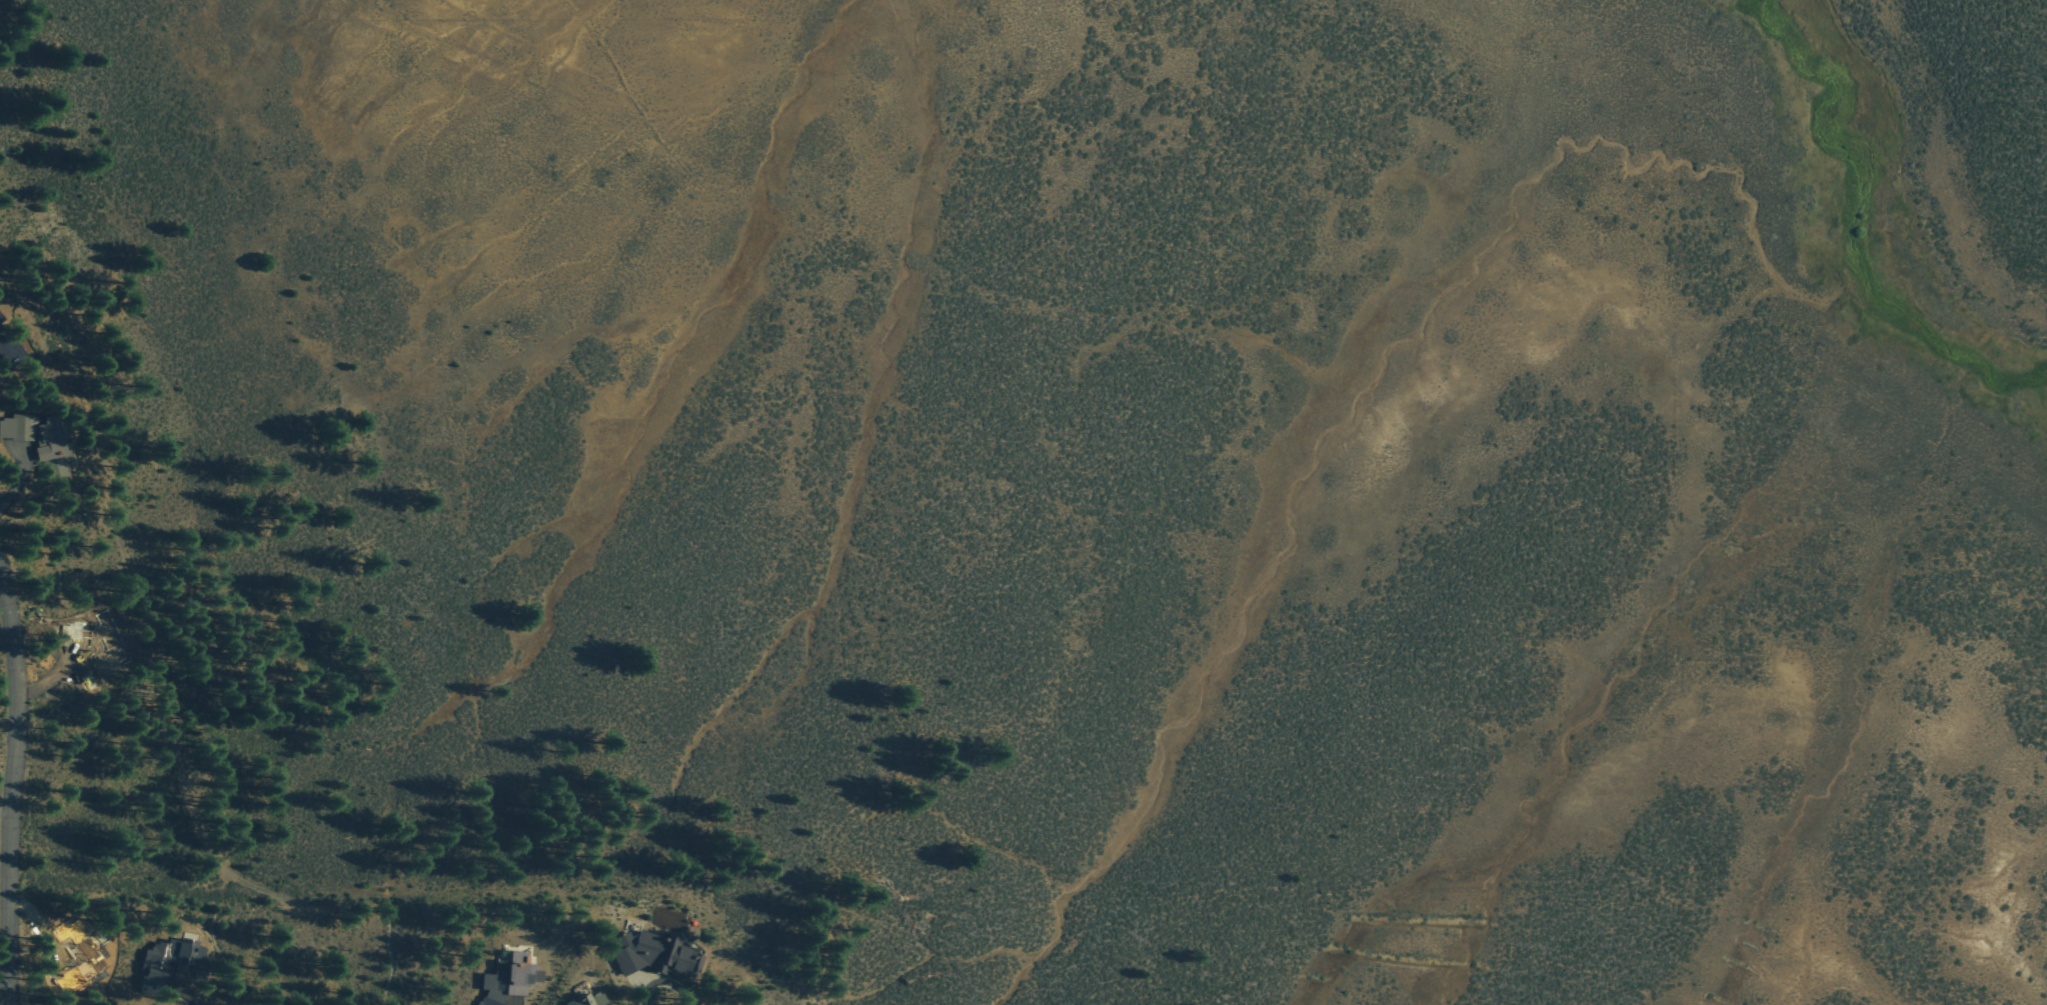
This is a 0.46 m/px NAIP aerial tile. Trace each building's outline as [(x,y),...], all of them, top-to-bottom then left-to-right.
[(618,972),(646,967),(665,973),(669,972),(681,975),(690,974),(694,959),(694,958),(688,957),(691,948),(678,944),(680,937),(676,936),(657,939),(656,933),(639,929),(637,935),(630,933),(611,936),(618,972)] [(604,991),(591,996),(590,993),(561,1004),(610,1004),(604,991)]
